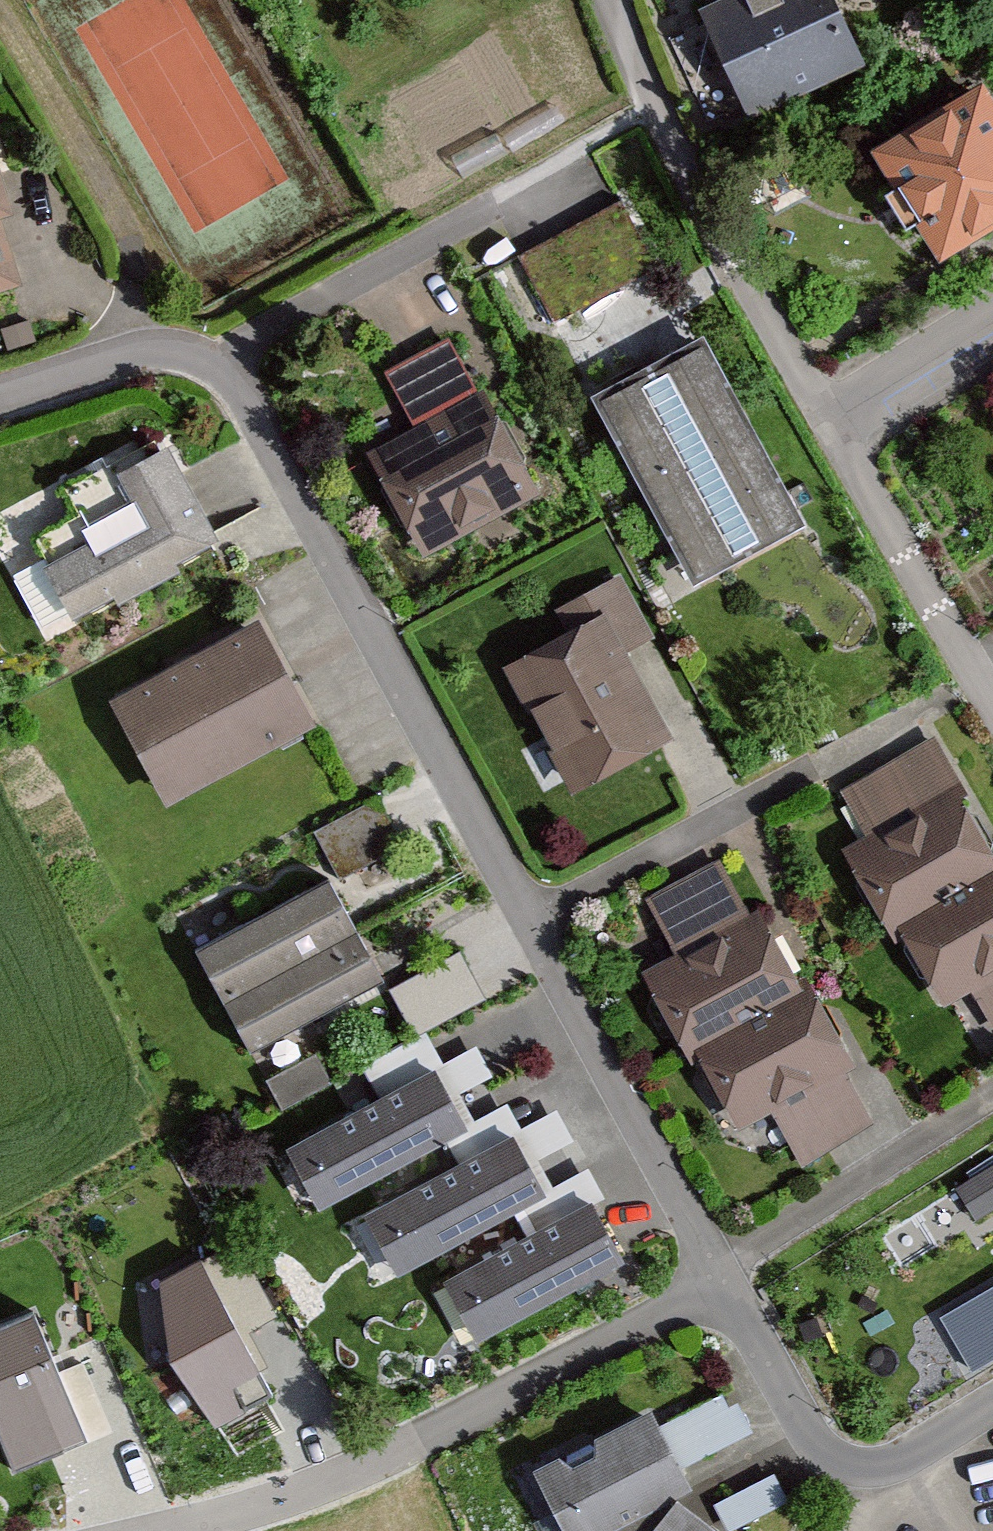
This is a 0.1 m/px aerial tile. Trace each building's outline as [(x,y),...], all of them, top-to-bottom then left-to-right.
[(705,24),(758,128),(869,72),(833,0),(752,0),(705,24)] [(886,160),(951,265),(992,239),(992,94),(886,160)] [(614,211),(516,267),(553,332),(651,277),(614,211)] [(17,293),(0,233),(0,297),(17,293)] [(810,529),(709,342),(597,403),(697,589),(810,529)] [(444,353),(384,384),(411,436),(366,459),(419,561),(540,499),(487,396),(471,404),(444,353)] [(171,456),(121,483),(133,505),(80,534),(88,548),(42,572),(74,631),(222,551),(171,456)] [(501,677),(571,800),(669,744),(621,660),(651,643),(616,581),(549,619),(562,642),(501,677)] [(110,709),(167,815),(317,735),(260,629),(110,709)] [(973,998),(992,1035),(992,854),(932,743),(839,794),(865,841),(842,854),(897,953),(910,946),(946,1012),(973,998)] [(797,1166),(869,1128),(844,1079),(859,1071),(817,991),(806,996),(761,911),(747,919),(720,866),(644,906),(673,961),(642,977),(688,1064),(700,1058),(740,1134),(771,1118),(797,1166)] [(382,985),(328,889),(201,961),(255,1057),(382,985)] [(421,1025),(490,991),(466,944),(397,977),(421,1025)] [(326,1089),(312,1063),(265,1087),(279,1114),(326,1089)] [(282,1153),(312,1213),(340,1199),(435,1150),(464,1136),(434,1076),(282,1153)] [(360,1216),(390,1276),(537,1202),(542,1199),(511,1139),(360,1216)] [(976,1224),(992,1213),(992,1173),(957,1195),(976,1224)] [(444,1284),(475,1344),(626,1267),(596,1207),(444,1284)] [(161,1290),(168,1381),(217,1443),(273,1409),(198,1270),(161,1290)] [(942,1318),(971,1370),(992,1358),(992,1290),(942,1318)] [(16,1482),(114,1439),(83,1368),(60,1378),(32,1314),(0,1328),(0,1445),(16,1482)] [(709,1447),(755,1423),(732,1380),(686,1405),(709,1447)] [(655,1414),(531,1475),(559,1530),(624,1530),(696,1495),(655,1414)] [(679,1508),(661,1530),(709,1530),(679,1508)]
